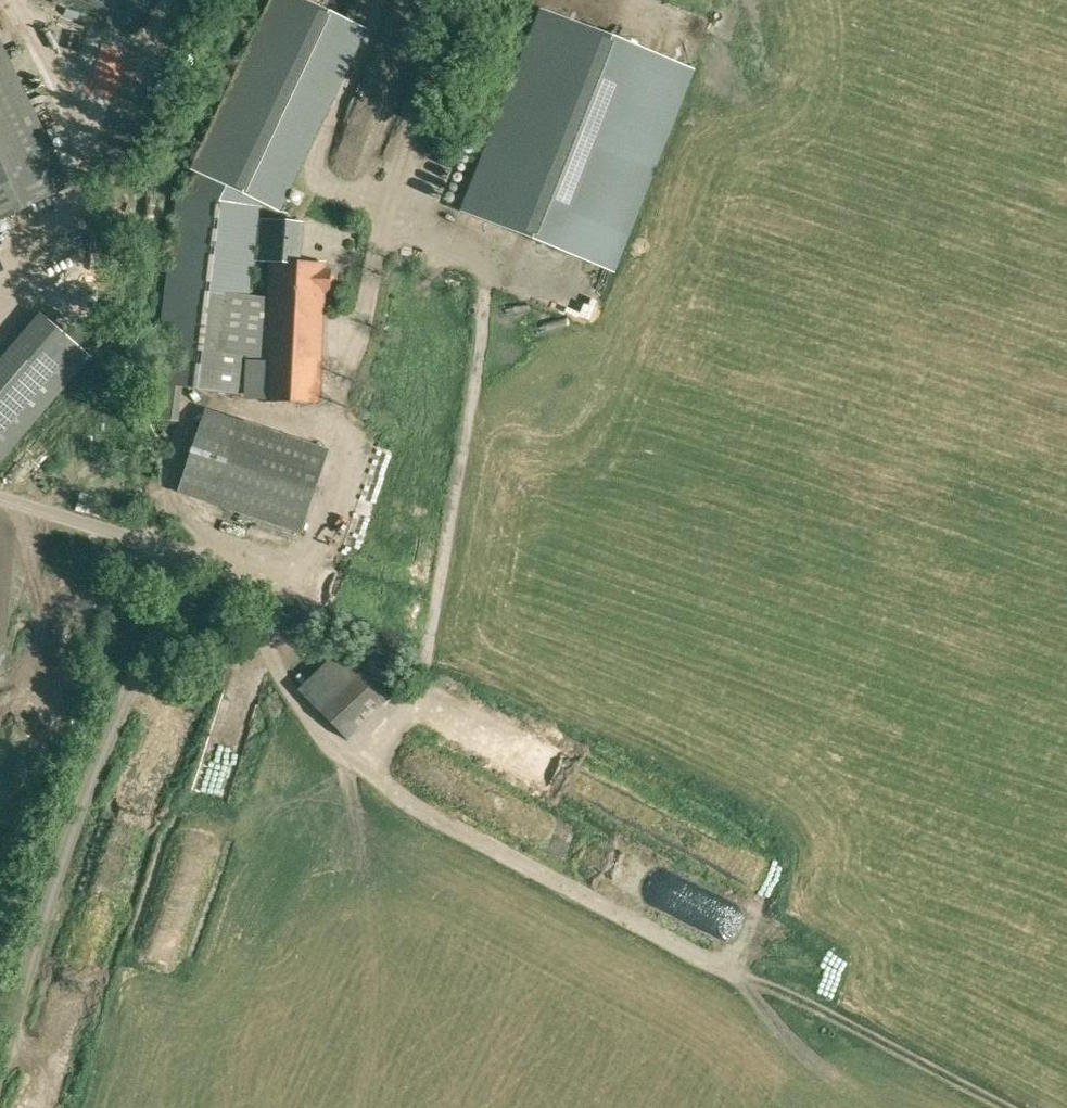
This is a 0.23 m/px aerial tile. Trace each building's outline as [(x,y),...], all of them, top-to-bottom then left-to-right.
[(150,418),(176,422),(180,387),(236,394),(241,358),(265,359),(264,363),(247,362),(246,391),(263,392),(262,401),(318,403),(324,291),(329,291),(330,270),(326,270),(326,264),(298,263),(302,223),(261,219),(257,261),(269,262),(267,300),(248,298),(260,207),(261,203),(279,212),(366,29),(304,0),(270,0),(190,170),(197,173),(185,197),(178,197),(159,341),(150,418)] [(544,11),(464,213),(538,242),(610,270),(690,69),(544,11)] [(0,43),(0,221),(70,187),(0,43)] [(513,56),(483,43),(450,118),(481,131),(513,56)] [(40,315),(0,362),(0,462),(89,358),(40,315)] [(329,449),(205,410),(179,492),(304,531),(329,449)]
